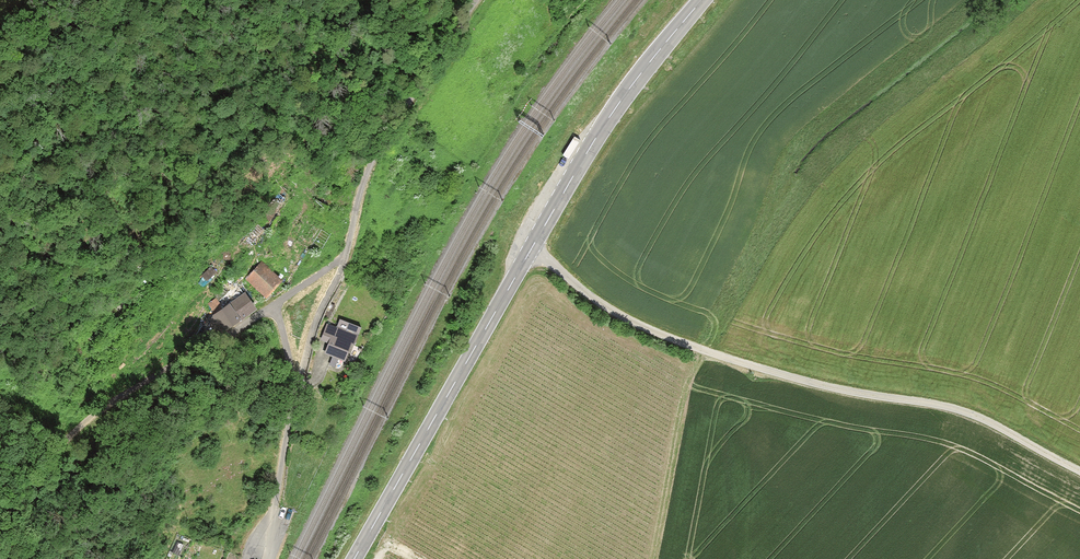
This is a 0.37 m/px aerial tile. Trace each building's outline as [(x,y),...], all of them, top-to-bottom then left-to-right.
[(280,281),(265,267),(253,281),(267,294),(280,281)] [(255,307),(246,296),(231,308),(229,305),(216,315),(225,327),(225,328),(239,319),(255,307)] [(336,329),(327,325),(322,338),(331,342),(328,352),(340,356),(346,341),(355,345),(361,327),(340,319),(336,329)]
